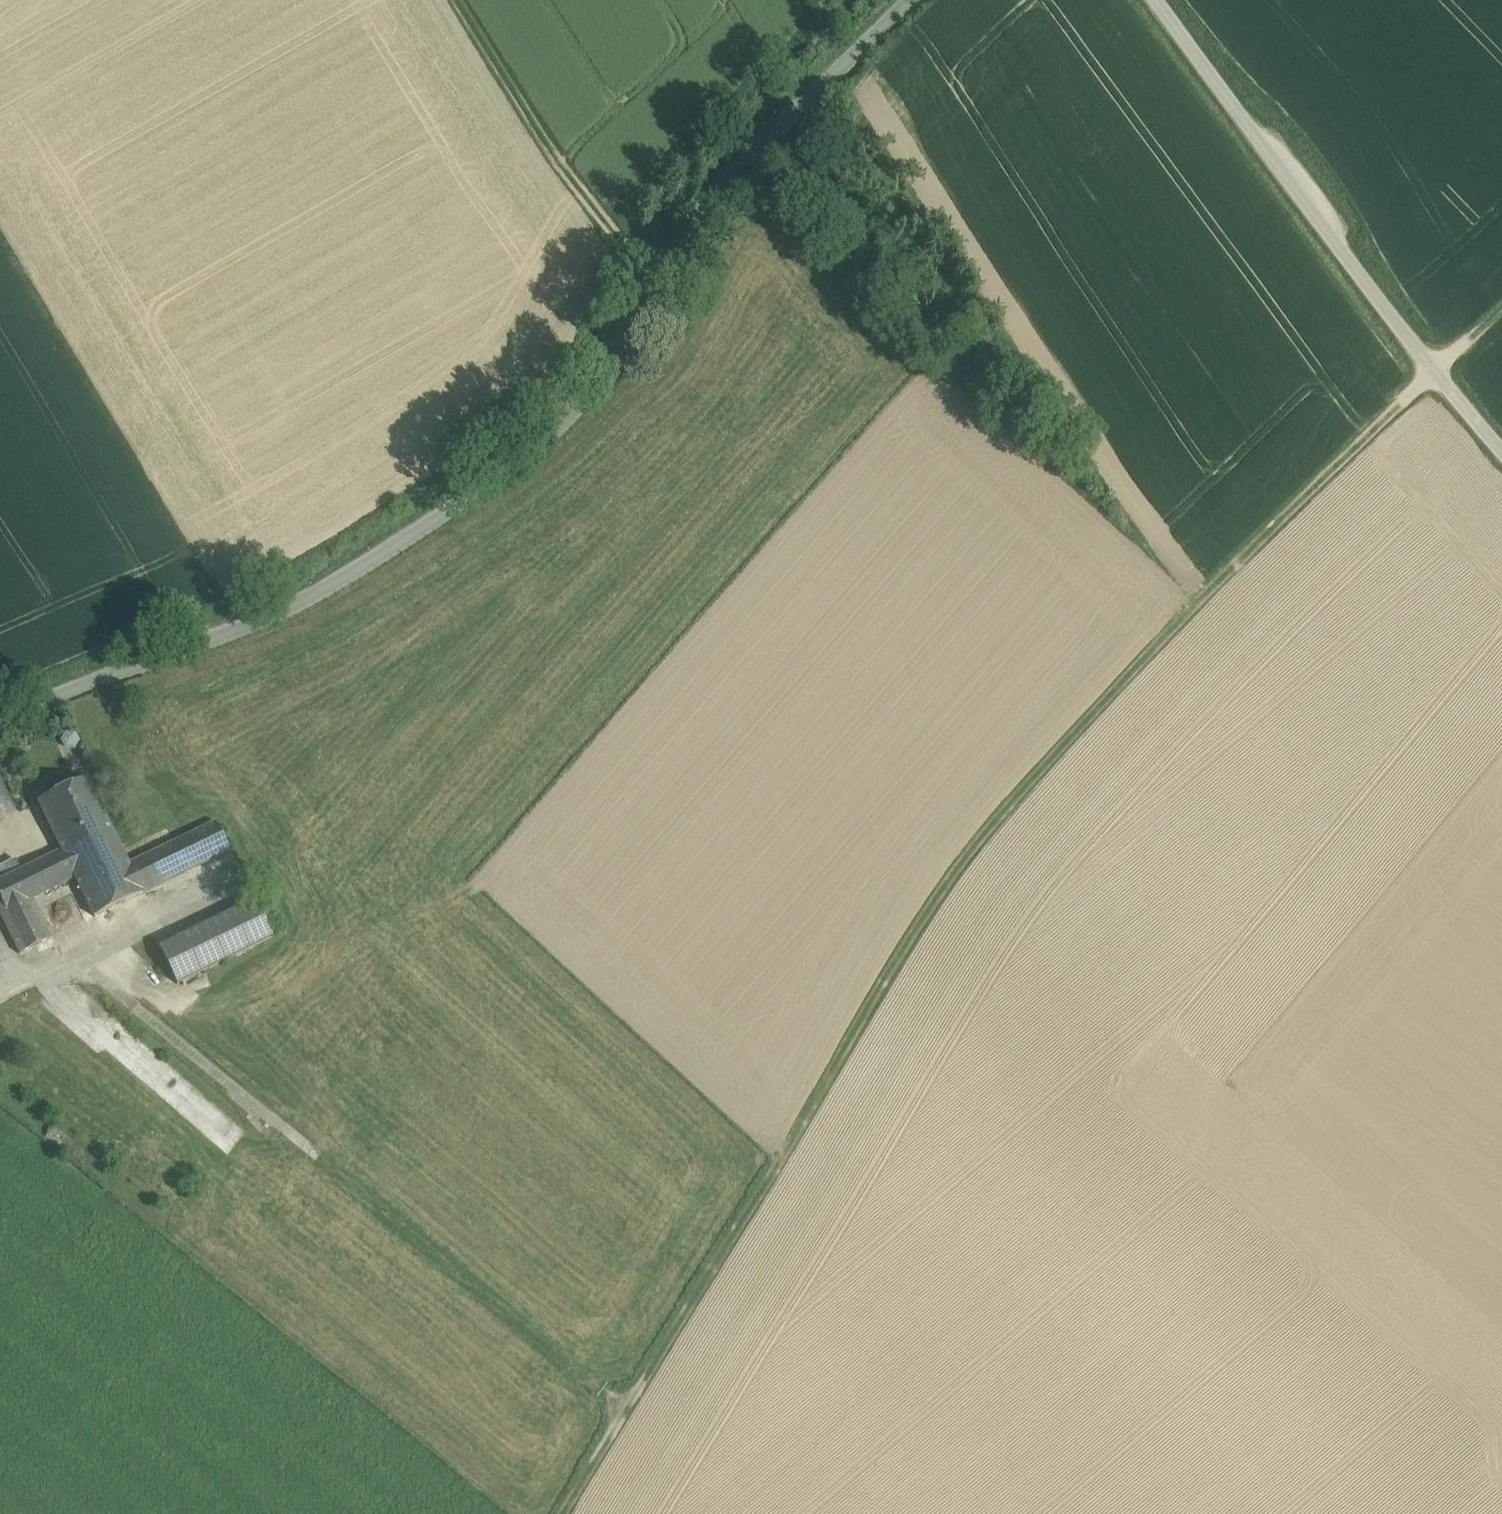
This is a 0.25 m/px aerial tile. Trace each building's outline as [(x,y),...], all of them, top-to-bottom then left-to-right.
[(75,879),(124,856),(87,781),(70,789),(64,785),(56,789),(55,796),(38,805),(62,853),(75,879)] [(216,823),(128,866),(143,895),(230,852),(216,823)] [(21,873),(13,876),(27,903),(33,900),(75,879),(62,853),(21,873)] [(124,856),(75,879),(94,918),(143,895),(128,866),(124,856)] [(13,876),(21,873),(15,860),(0,868),(0,883),(13,876)] [(13,876),(0,883),(0,914),(21,955),(52,939),(33,900),(27,903),(13,876)] [(254,901),(181,938),(199,974),(272,937),(254,901)]
